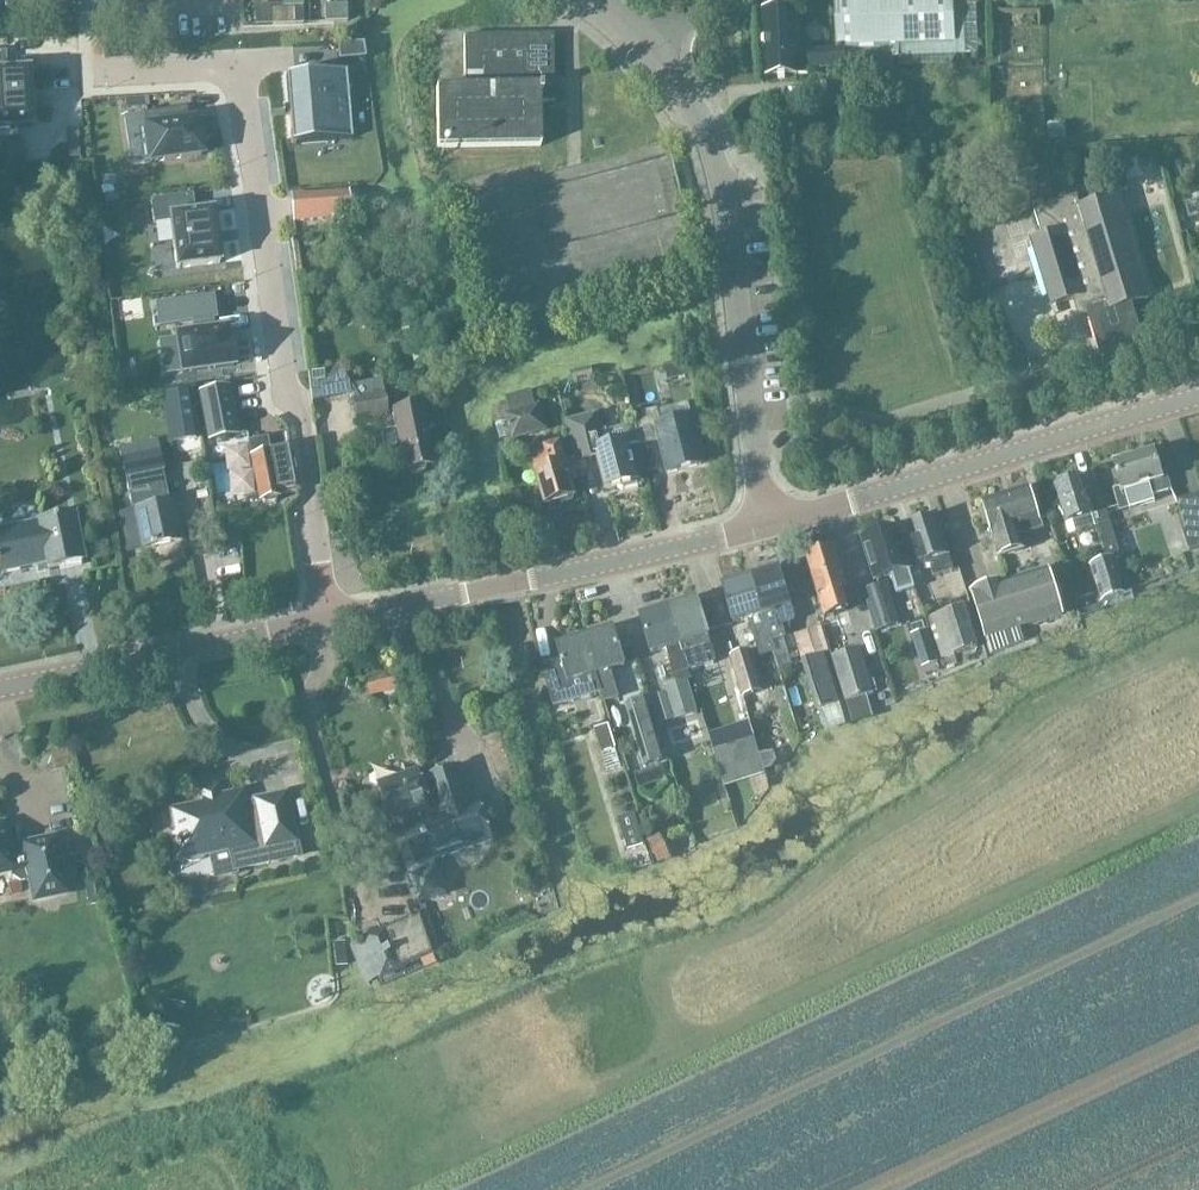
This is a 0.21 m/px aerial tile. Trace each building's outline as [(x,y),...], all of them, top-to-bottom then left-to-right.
[(836,47),(846,46),(847,68),(893,67),(892,45),(898,45),(899,67),(950,65),(956,54),(978,54),(976,0),(834,0),(836,47)] [(325,22),(336,21),(335,5),(324,5),(325,22)] [(335,5),(336,21),(347,21),(346,5),(335,5)] [(293,7),(282,8),(282,24),(293,24),(293,7)] [(282,24),(282,8),(271,8),(271,25),(282,24)] [(795,10),(763,12),(766,77),(809,75),(809,71),(846,69),(846,50),(808,52),(798,52),(795,10)] [(497,36),(463,36),(464,88),(436,88),(436,148),(540,146),(539,103),(553,102),(552,39),(497,40),(497,36)] [(30,127),(30,128),(32,128),(32,125),(31,125),(30,106),(31,106),(31,103),(30,103),(30,94),(30,92),(29,72),(29,70),(26,70),(6,71),(2,72),(1,53),(0,53),(0,129),(30,127)] [(346,70),(286,76),(292,144),(352,138),(346,70)] [(143,114),(150,162),(202,155),(198,131),(195,132),(193,121),(188,122),(186,108),(143,114)] [(78,130),(67,130),(68,159),(79,159),(78,130)] [(64,146),(46,147),(46,160),(64,160),(64,146)] [(188,189),(150,195),(153,214),(169,211),(176,263),(218,257),(212,205),(190,208),(188,189)] [(349,191),(291,195),(293,222),(350,217),(349,191)] [(1100,353),(1142,340),(1131,304),(1150,299),(1118,196),(1080,208),(1076,197),(1035,210),(1043,237),(1031,240),(1051,306),(1082,297),(1100,353)] [(182,373),(234,366),(231,342),(227,342),(225,330),(213,332),(211,318),(216,317),(212,296),(156,304),(159,326),(192,321),(194,335),(177,338),(182,373)] [(387,415),(383,393),(380,380),(348,387),(356,422),(387,415)] [(237,435),(228,388),(199,394),(208,440),(237,435)] [(400,450),(404,471),(408,470),(412,474),(423,472),(425,467),(433,465),(430,451),(438,449),(433,427),(438,426),(435,412),(425,411),(422,412),(421,405),(392,411),(396,430),(384,432),(381,436),(384,450),(388,453),(400,450)] [(513,438),(545,429),(538,406),(506,415),(513,438)] [(635,424),(640,444),(660,439),(669,473),(701,464),(694,437),(697,436),(692,417),(662,425),(658,409),(633,415),(635,424)] [(629,447),(640,444),(635,424),(622,428),(626,441),(610,445),(606,430),(600,431),(596,414),(566,422),(576,462),(597,456),(605,489),(619,486),(625,489),(638,485),(642,481),(639,470),(634,466),(629,447)] [(279,495),(299,491),(290,448),(269,452),(267,438),(247,442),(258,501),(279,497),(279,495)] [(535,471),(545,505),(548,504),(549,508),(553,510),(560,508),(562,505),(561,501),(575,497),(571,481),(578,479),(573,460),(565,462),(560,445),(543,450),(548,467),(535,471)] [(1114,463),(1121,487),(1112,489),(1119,512),(1130,509),(1124,491),(1149,484),(1153,496),(1172,490),(1168,477),(1162,479),(1154,451),(1114,463)] [(163,489),(155,456),(123,463),(141,550),(181,541),(173,503),(164,504),(161,490),(163,489)] [(1083,477),(1054,486),(1065,524),(1078,520),(1082,531),(1094,528),(1094,526),(1097,525),(1107,560),(1090,565),(1102,602),(1132,592),(1106,511),(1100,513),(1094,496),(1090,497),(1083,477)] [(1021,534),(1039,528),(1028,486),(983,501),(999,559),(1025,550),(1021,534)] [(1198,548),(1198,493),(1176,501),(1186,530),(1182,532),(1188,552),(1198,548)] [(38,522),(0,530),(0,572),(46,563),(48,568),(83,561),(73,515),(38,522)] [(936,516),(907,526),(919,564),(929,561),(934,577),(953,571),(948,555),(936,516)] [(878,530),(861,536),(875,580),(892,575),(898,593),(914,588),(914,589),(915,589),(897,529),(879,534),(878,530)] [(806,556),(819,597),(825,617),(847,610),(841,590),(846,589),(834,548),(806,556)] [(751,578),(770,641),(784,637),(781,626),(793,622),(794,617),(780,569),(777,570),(774,567),(766,569),(765,574),(751,578)] [(1048,569),(970,593),(991,655),(1027,642),(1022,629),(1063,616),(1048,569)] [(774,652),(770,641),(751,578),(738,582),(734,578),(726,581),(725,585),(723,586),(734,623),(749,619),(760,656),(774,652)] [(879,585),(863,590),(875,631),(898,624),(892,604),(885,606),(879,585)] [(668,608),(688,671),(713,664),(716,659),(697,599),(668,608)] [(940,659),(977,648),(964,607),(927,618),(940,659)] [(684,672),(688,671),(668,608),(640,617),(651,654),(666,650),(676,684),(664,687),(666,693),(651,698),(659,725),(697,714),(684,672)] [(585,637),(604,700),(618,696),(610,670),(625,666),(614,629),(585,637)] [(823,630),(812,633),(794,638),(801,660),(829,651),(823,630)] [(591,704),(604,700),(585,637),(556,646),(568,683),(583,678),(591,704)] [(845,701),(874,692),(860,647),(832,655),(845,701)] [(747,695),(762,691),(750,652),(735,657),(747,695)] [(814,712),(820,710),(839,705),(824,654),(799,662),(814,712)] [(633,703),(626,705),(645,767),(668,761),(658,730),(649,698),(633,703)] [(602,752),(615,748),(610,732),(597,736),(602,752)] [(765,774),(761,761),(754,738),(713,751),(720,774),(724,786),(738,782),(765,774)] [(431,799),(450,855),(492,841),(478,801),(471,804),(458,767),(427,777),(434,798),(431,799)] [(407,869),(450,855),(431,799),(428,800),(418,772),(379,785),(407,869)] [(298,857),(294,841),(284,794),(254,801),(254,803),(243,805),(240,794),(219,798),(218,795),(213,792),(204,794),(200,799),(202,806),(172,813),(176,833),(172,834),(174,844),(173,845),(174,849),(175,849),(177,859),(183,858),(187,861),(191,862),(199,861),(202,858),(204,853),(210,852),(209,849),(228,845),(233,870),(298,857)] [(628,850),(644,845),(634,814),(618,819),(628,850)] [(11,871),(12,876),(20,881),(29,879),(33,901),(66,894),(54,838),(21,845),(24,855),(10,858),(2,825),(0,825),(0,873),(11,871)] [(446,894),(434,860),(408,869),(419,903),(446,894)] [(420,914),(382,929),(351,945),(367,983),(378,977),(380,980),(405,968),(404,966),(433,953),(420,914)] [(344,941),(334,943),(336,965),(347,964),(344,941)] [(179,1027),(183,1010),(165,1006),(162,1023),(179,1027)]
